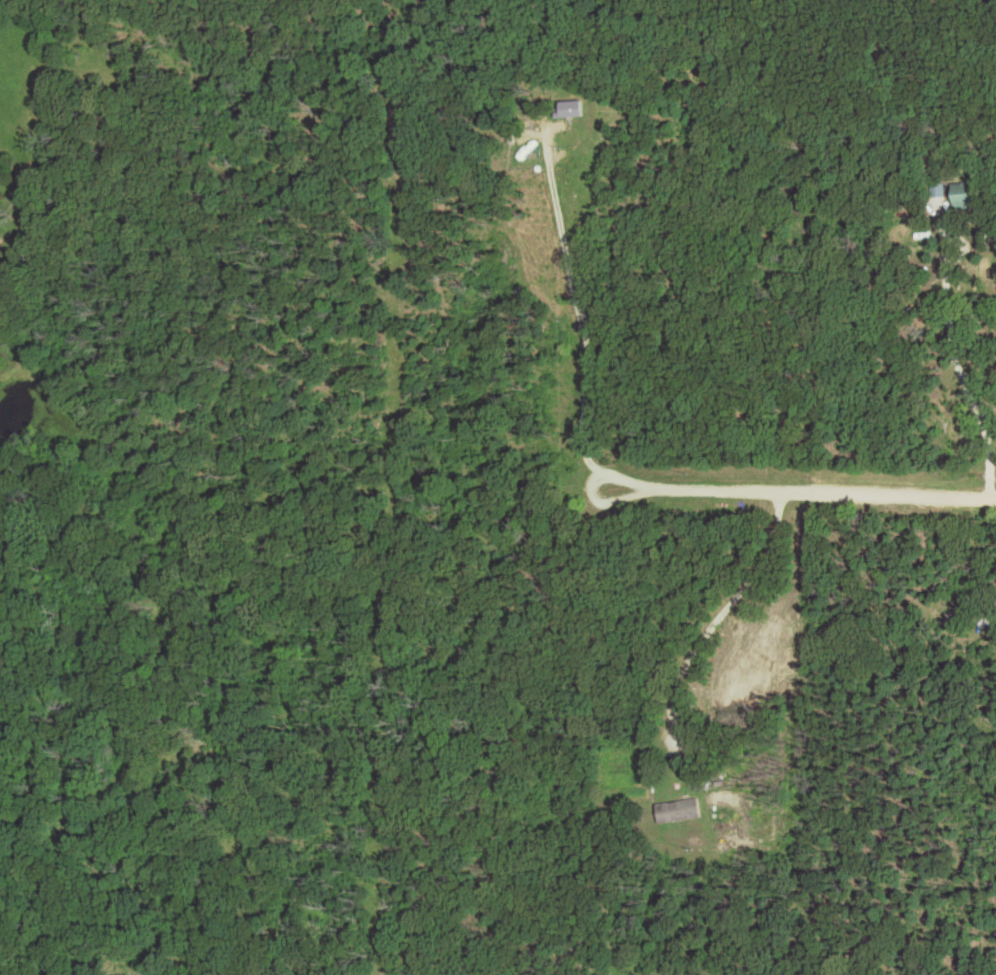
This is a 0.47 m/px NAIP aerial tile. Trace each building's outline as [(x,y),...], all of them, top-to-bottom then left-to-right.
[(951,208),(970,208),(970,182),(951,182),(951,208)] [(945,195),(945,183),(932,183),(932,195),(945,195)] [(658,822),(696,818),(695,800),(656,803),(658,822)]
